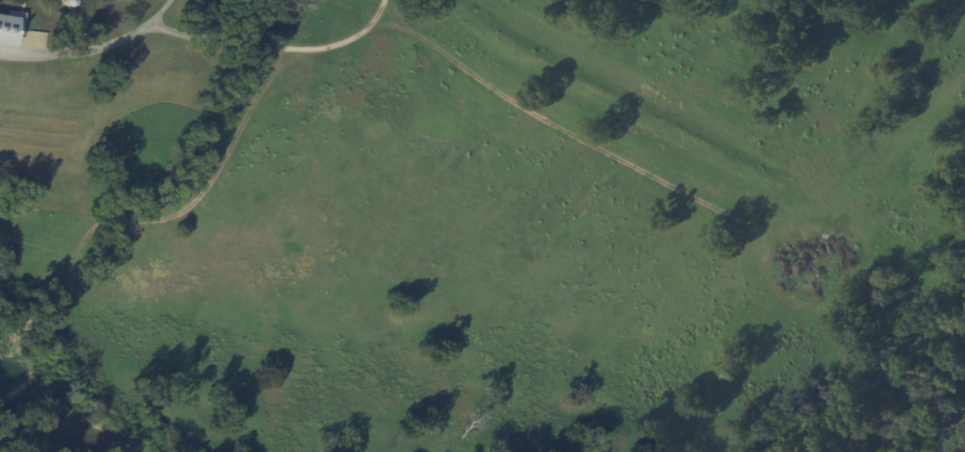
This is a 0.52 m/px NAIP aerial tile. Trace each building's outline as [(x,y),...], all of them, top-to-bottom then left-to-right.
[(15,46),(0,44),(0,15),(6,16),(7,11),(24,13),(22,36),(16,36),(15,46)]
